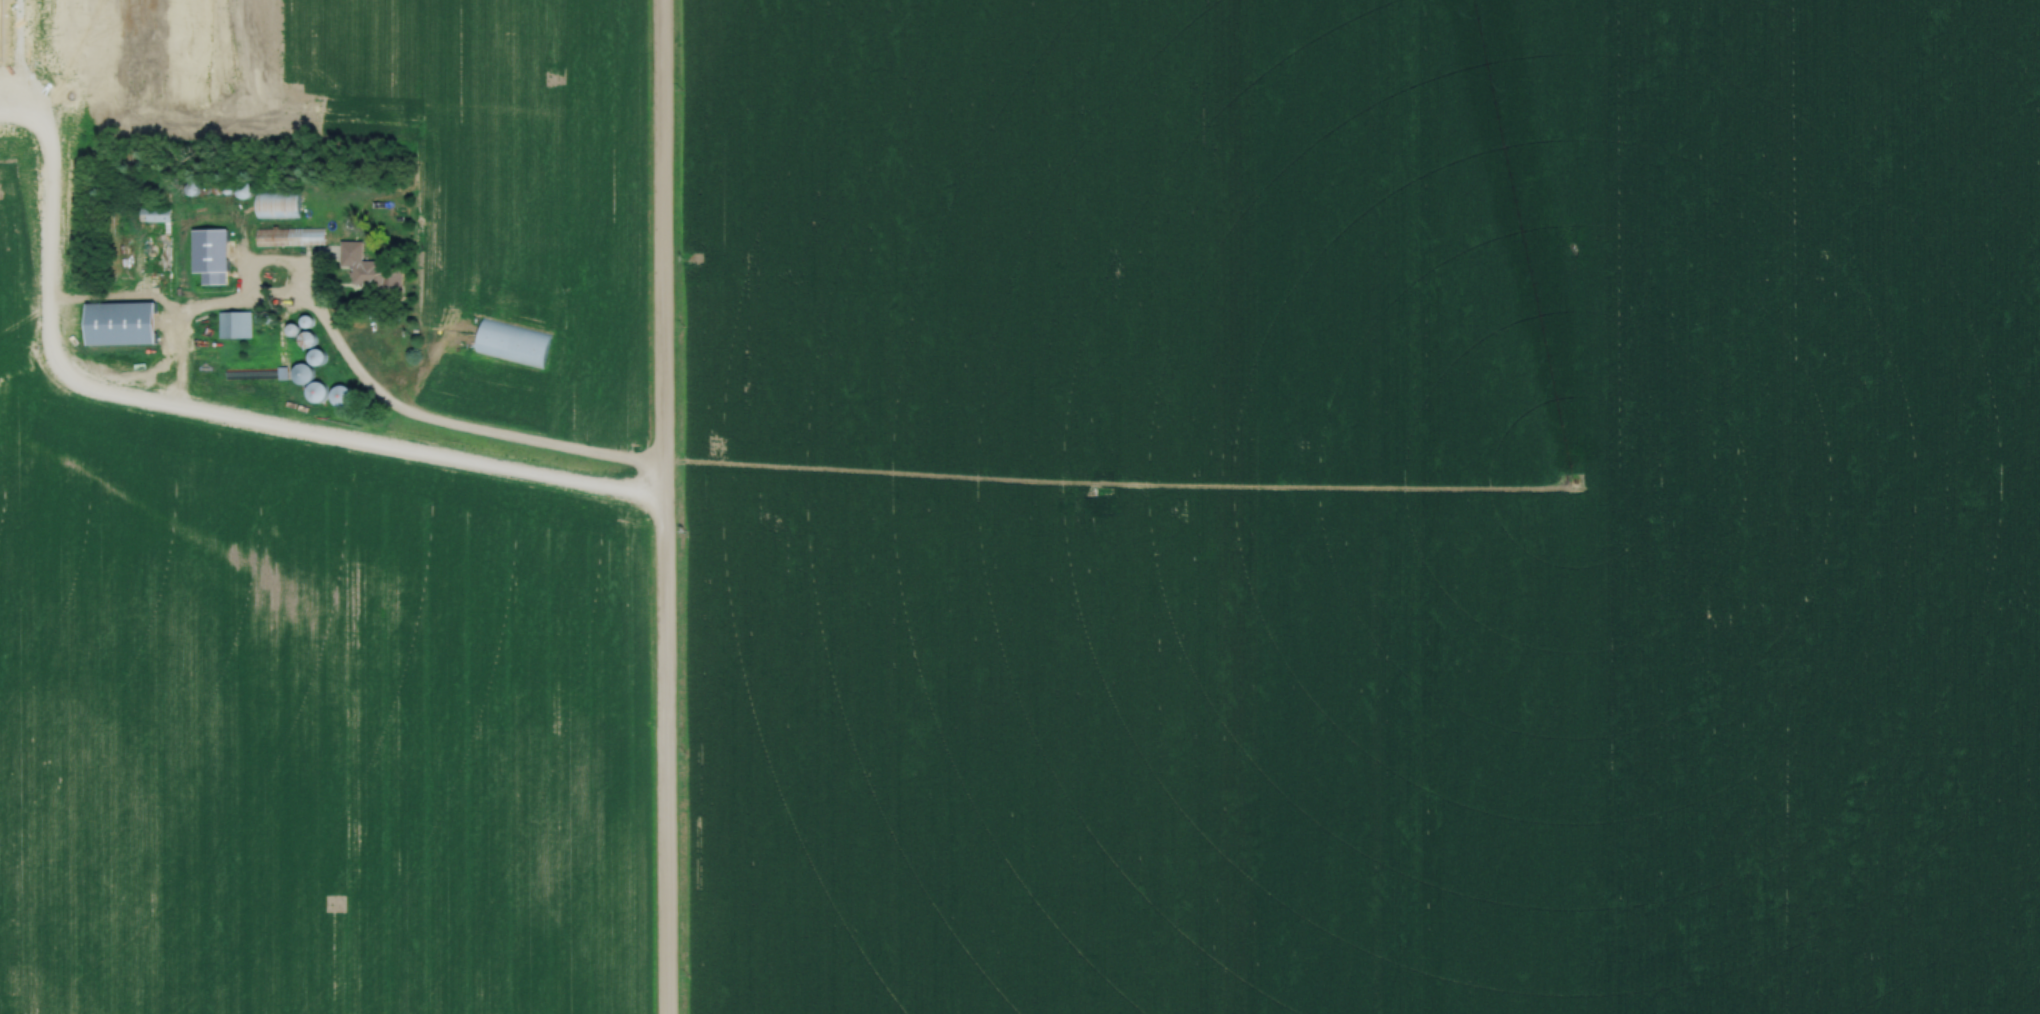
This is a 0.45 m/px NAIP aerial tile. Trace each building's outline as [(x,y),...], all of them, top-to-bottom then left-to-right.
[(254,217),(298,217),(298,195),(254,195),(254,217)] [(169,220),(169,208),(138,208),(138,220),(169,220)] [(202,247),(208,248),(207,286),(229,286),(231,223),(203,222),(202,247)] [(323,227),(255,227),(255,245),(323,245),(323,227)] [(385,283),(385,261),(350,261),(350,283),(385,283)] [(155,302),(84,302),(84,344),(155,344),(155,302)] [(251,337),(251,311),(218,311),(218,337),(251,337)] [(544,367),(551,333),(480,318),(473,352),(544,367)] [(298,334),(301,348),(316,345),(313,331),(298,334)] [(295,363),(292,380),(310,384),(313,367),(295,363)] [(325,401),(325,382),(307,382),(307,401),(325,401)]
